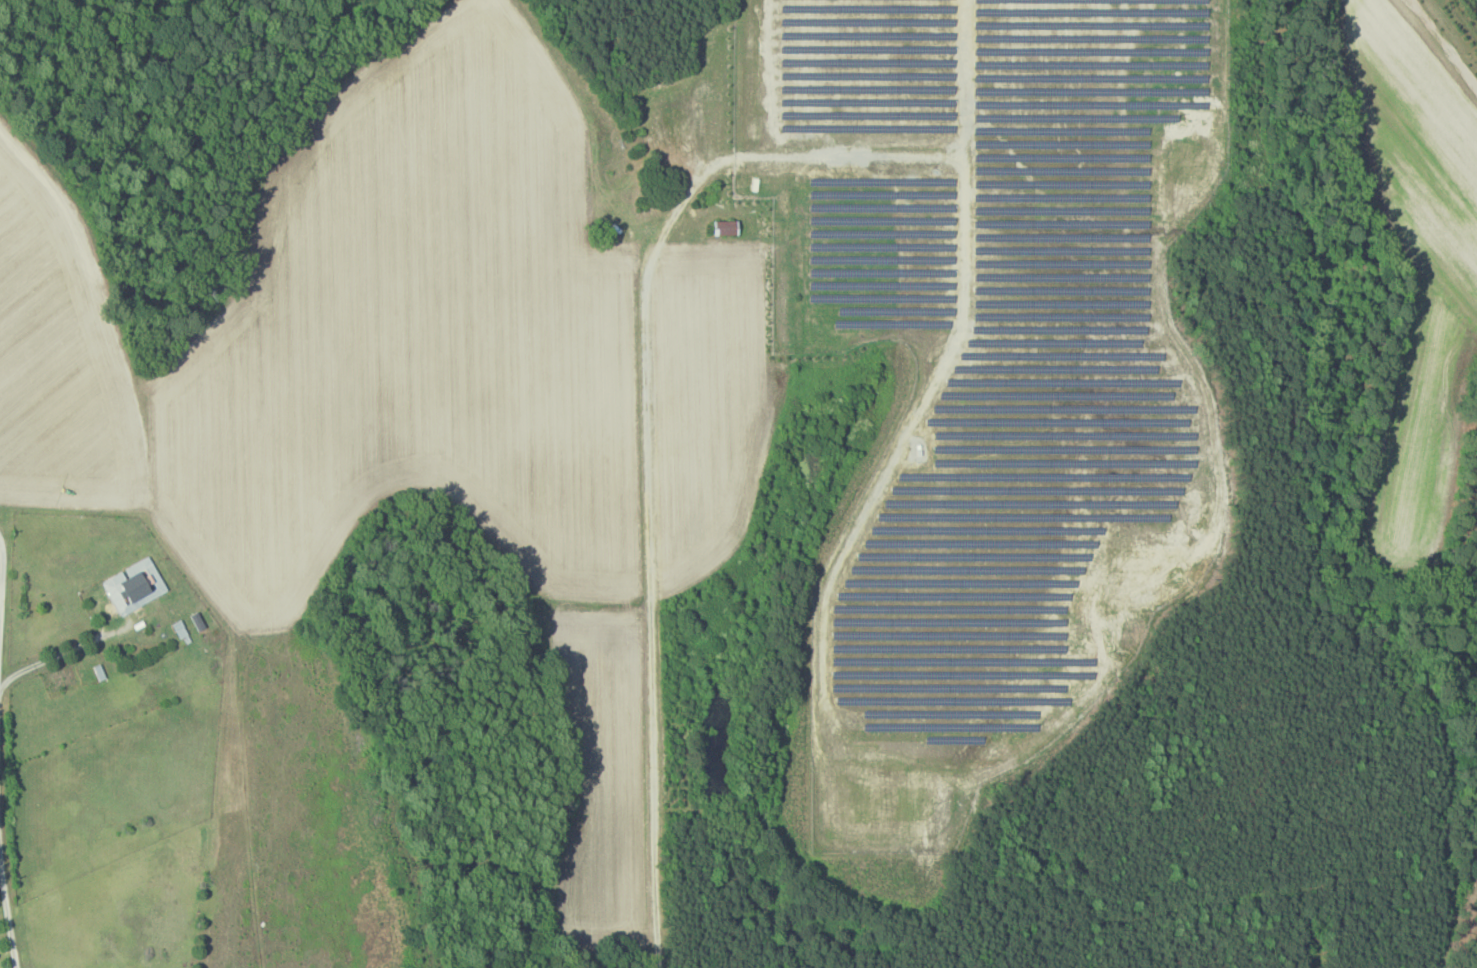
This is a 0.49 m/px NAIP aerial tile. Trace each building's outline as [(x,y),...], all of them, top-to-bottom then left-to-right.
[(715,220),(716,234),(739,233),(739,219),(715,220)] [(168,590),(150,555),(102,580),(121,615),(168,590)]
